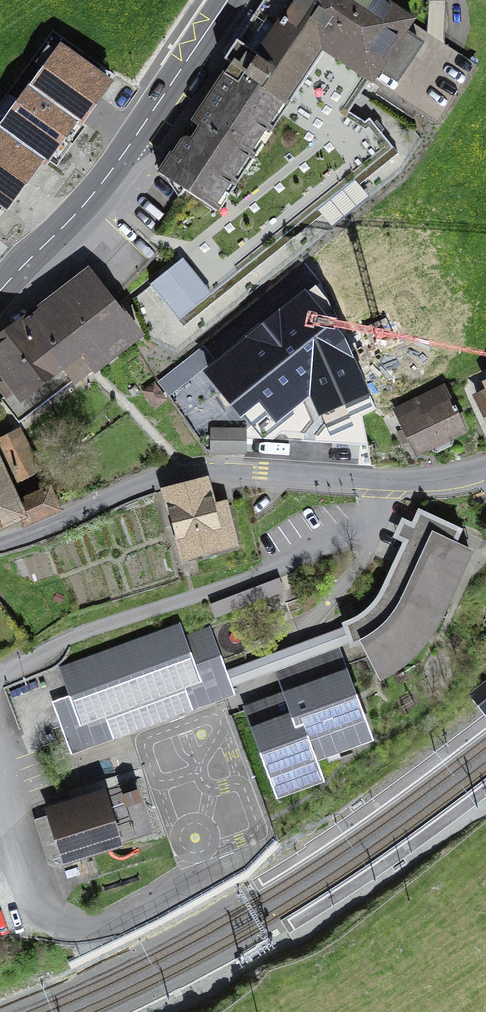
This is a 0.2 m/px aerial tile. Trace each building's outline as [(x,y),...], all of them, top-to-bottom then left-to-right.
[(157,174),(209,209),(323,46),(382,86),(420,32),(374,0),(270,0),(229,58),(235,62),(157,174)] [(107,84),(61,48),(0,127),(0,205),(8,211),(107,84)] [(214,295),(186,260),(152,288),(179,323),(214,295)] [(0,342),(0,365),(24,397),(63,367),(72,379),(130,335),(86,277),(0,342)] [(341,325),(321,282),(298,300),(327,336),(341,325)] [(249,411),(319,353),(282,308),(229,352),(241,367),(224,381),(249,411)] [(443,388),(396,411),(417,456),(465,433),(443,388)] [(474,398),(485,424),(485,393),(474,398)] [(244,452),(244,431),(213,431),(212,452),(244,452)] [(0,442),(0,447),(17,481),(39,471),(19,432),(0,442)] [(26,513),(31,525),(61,512),(51,488),(18,502),(0,460),(0,524),(26,513)] [(166,493),(182,562),(237,549),(226,505),(212,509),(206,483),(166,493)] [(350,621),(378,675),(390,668),(398,663),(404,657),(411,651),(419,643),(425,635),(430,627),(435,620),(468,548),(455,542),(461,530),(419,510),(386,580),(384,586),(381,592),(377,598),(373,603),(368,608),(363,612),(357,617),(350,621)] [(73,698),(57,704),(73,750),(218,696),(210,674),(221,670),(207,631),(182,640),(177,628),(63,670),(73,698)] [(303,688),(247,709),(279,794),(320,778),(312,758),(368,737),(337,653),(295,668),(303,688)] [(51,819),(36,824),(48,862),(118,839),(102,790),(47,807),(51,819)]
